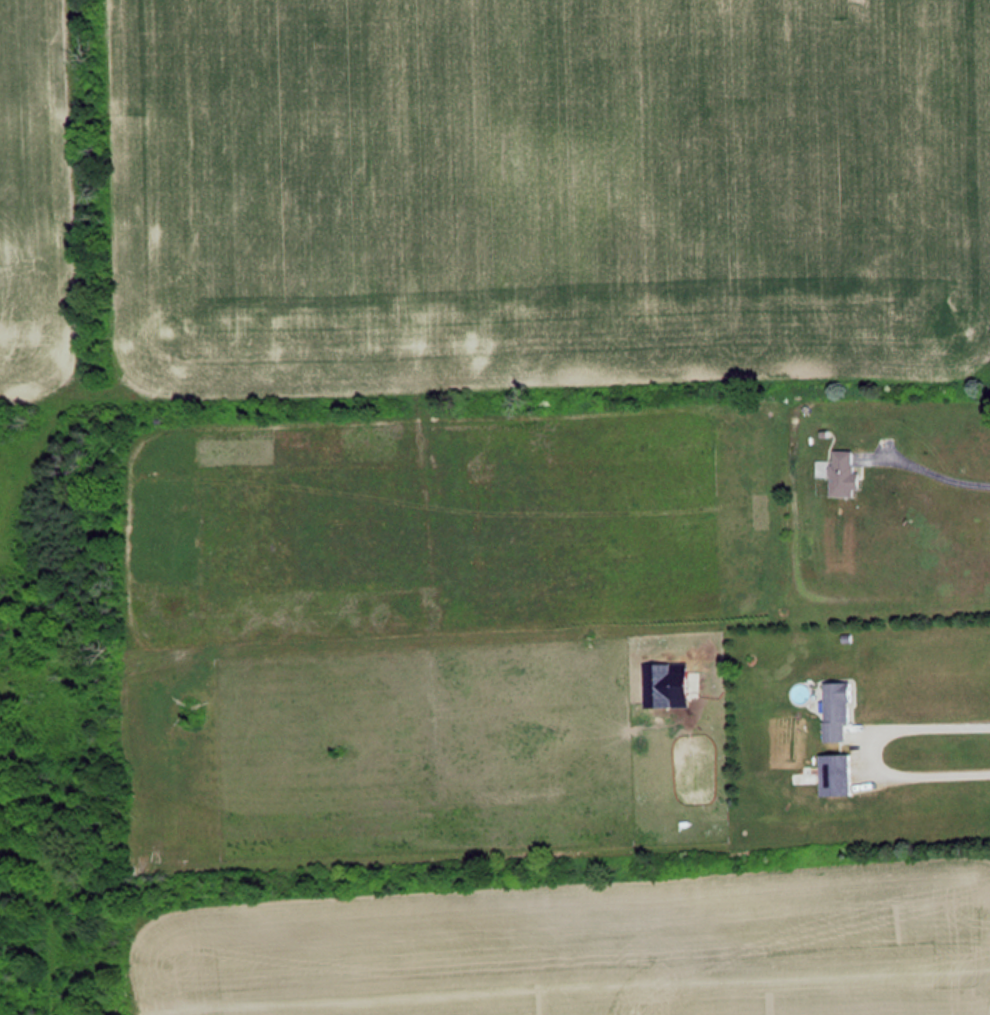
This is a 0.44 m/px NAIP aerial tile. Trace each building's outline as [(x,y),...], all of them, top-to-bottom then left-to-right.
[(826,496),(853,496),(853,449),(830,450),(830,461),(826,462),(826,496)] [(846,683),(822,683),(822,742),(845,742),(846,683)] [(816,756),(816,796),(848,796),(848,756),(816,756)]
